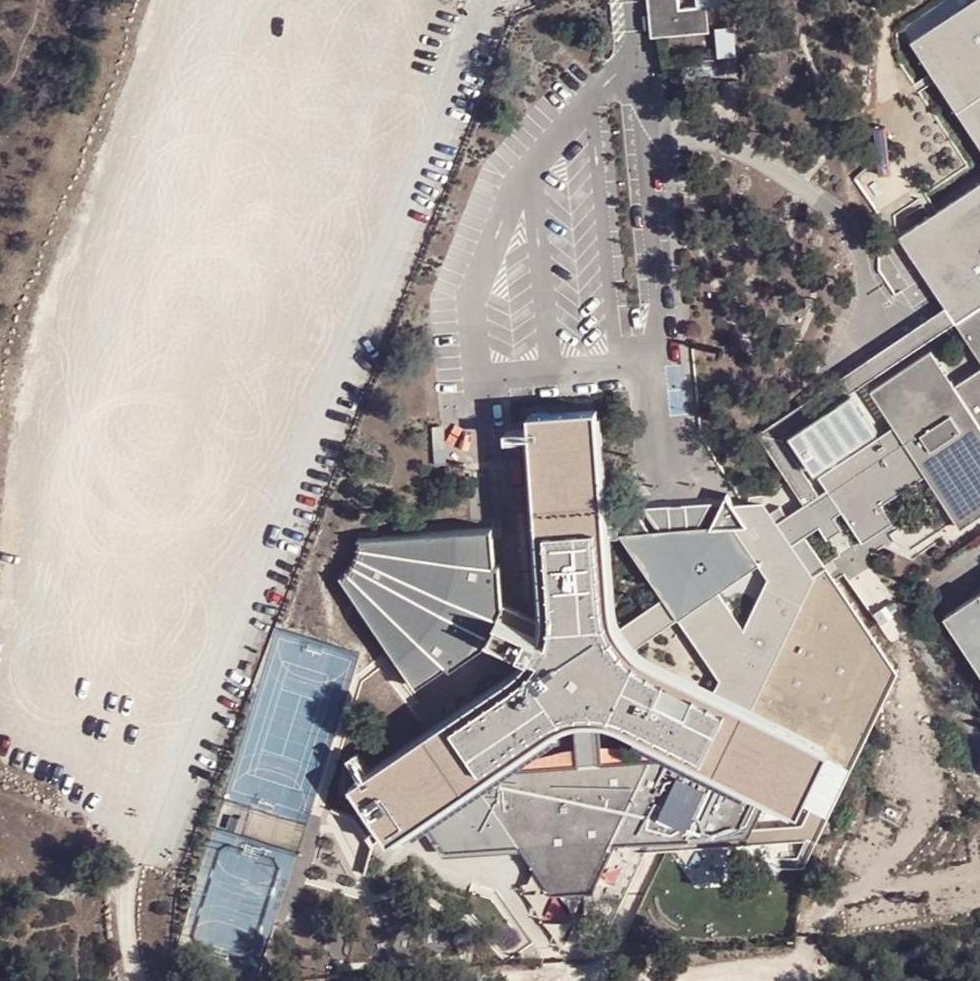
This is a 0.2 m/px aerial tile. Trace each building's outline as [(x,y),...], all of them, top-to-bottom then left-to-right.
[(691,0),(657,0),(660,26),(658,27),(659,47),(700,44),(698,22),(693,23),(691,0)] [(906,57),(979,164),(979,4),(906,57)] [(720,57),(736,56),(734,28),(718,29),(720,57)] [(897,252),(945,321),(955,335),(979,372),(979,194),(897,252)] [(955,335),(945,321),(758,450),(806,521),(821,512),(782,456),(955,335)] [(342,586),(417,698),(450,676),(456,679),(485,661),(532,683),(363,801),(394,845),(478,787),(555,901),(593,897),(614,851),(680,847),(672,858),(745,857),(751,843),(771,803),(816,823),(828,828),(890,684),(802,557),(807,553),(844,527),(866,557),(896,537),(883,519),(927,488),(964,540),(979,528),(979,381),(955,399),(931,364),(870,407),(895,440),(820,493),(829,505),(821,512),(806,521),(777,541),(762,523),(739,524),(729,507),(713,546),(701,544),(663,549),(651,548),(639,530),(607,532),(597,430),(531,434),(545,623),(501,619),(498,579),(494,580),(492,539),(357,548),(357,554),(355,565),(349,577),(342,586)] [(652,529),(663,549),(701,544),(709,525),(652,529)] [(751,843),(745,857),(825,851),(898,683),(807,553),(802,557),(890,684),(828,828),(816,823),(808,839),(751,843)] [(947,630),(979,677),(979,608),(947,630)]
